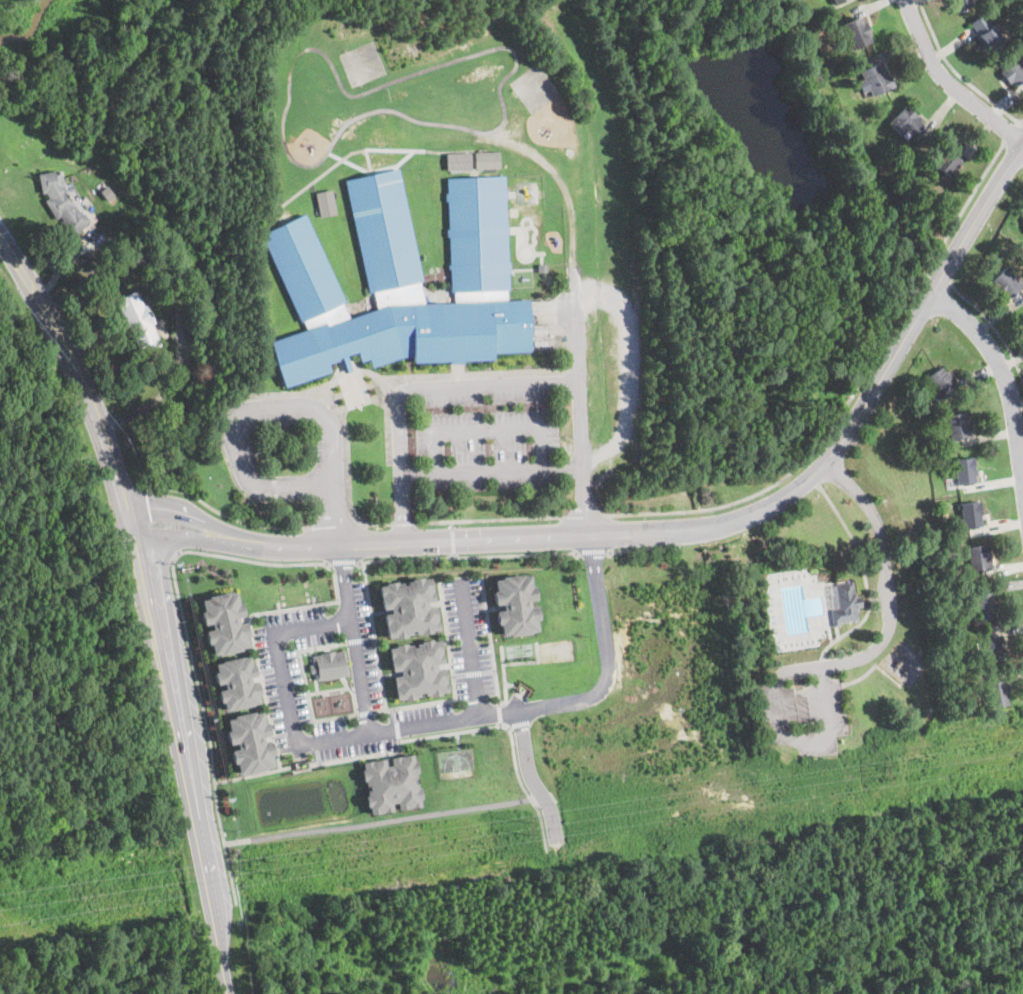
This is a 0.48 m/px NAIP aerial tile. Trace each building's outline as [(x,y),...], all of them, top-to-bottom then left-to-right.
[(976,3),(975,0),(951,0),(956,11),(976,3)] [(968,26),(992,51),(1006,37),(982,13),(968,26)] [(873,40),(861,17),(841,28),(854,51),(873,40)] [(1022,80),(1022,63),(1016,52),(997,65),(1012,87),(1022,80)] [(891,86),(879,64),(855,77),(867,99),(891,86)] [(927,124),(907,105),(889,123),(909,142),(927,124)] [(964,159),(945,145),(929,167),(947,181),(964,159)] [(475,168),(499,167),(499,150),(474,151),(475,168)] [(471,168),(470,151),(446,152),(446,169),(471,168)] [(60,165),(75,207),(89,219),(75,236),(51,216),(36,173),(60,165)] [(270,339),(284,386),(331,369),(327,362),(340,368),(353,367),(370,359),(375,368),(404,356),(413,356),(493,358),(531,351),(530,299),(509,297),(505,174),(445,177),(453,301),(428,302),(398,167),(348,176),(372,309),(355,314),(310,212),(262,235),(303,329),(270,339)] [(107,185),(115,196),(108,201),(100,191),(107,185)] [(315,192),(320,216),(336,212),(331,188),(315,192)] [(1022,286),(1022,284),(1005,266),(991,280),(1010,299),(1022,286)] [(159,342),(135,289),(116,298),(140,351),(159,342)] [(923,377),(940,402),(961,389),(944,364),(923,377)] [(949,439),(971,435),(966,410),(944,414),(949,439)] [(954,457),(957,484),(976,482),(973,455),(954,457)] [(958,504),(964,529),(983,525),(977,499),(958,504)] [(966,545),(969,572),(991,569),(988,543),(966,545)] [(540,631),(537,600),(535,600),(534,582),(529,582),(528,574),(491,577),(494,608),(496,608),(498,625),(502,625),(503,634),(540,631)] [(438,630),(435,602),(433,602),(430,576),(378,582),(381,610),(382,610),(386,637),(438,630)] [(831,609),(833,624),(860,620),(855,581),(835,583),(839,608),(831,609)] [(248,647),(243,618),(242,618),(236,590),(199,597),(201,609),(199,609),(202,626),(205,644),(209,643),(211,654),(248,647)] [(975,620),(996,620),(996,592),(975,592),(975,620)] [(1001,637),(982,637),(982,662),(1001,662),(1001,637)] [(387,645),(391,673),(392,673),(395,699),(448,692),(444,664),(443,664),(439,638),(387,645)] [(311,653),(312,663),(310,664),(313,680),(348,675),(344,648),(311,653)] [(211,661),(215,686),(216,686),(221,710),(259,702),(255,678),(254,678),(250,654),(211,661)] [(986,676),(986,708),(1007,708),(1007,676),(986,676)] [(223,715),(228,746),(230,745),(234,773),(273,767),(267,720),(262,720),(261,710),(223,715)] [(361,760),(368,813),(395,809),(395,808),(421,805),(414,753),(387,756),(387,757),(361,760)]
